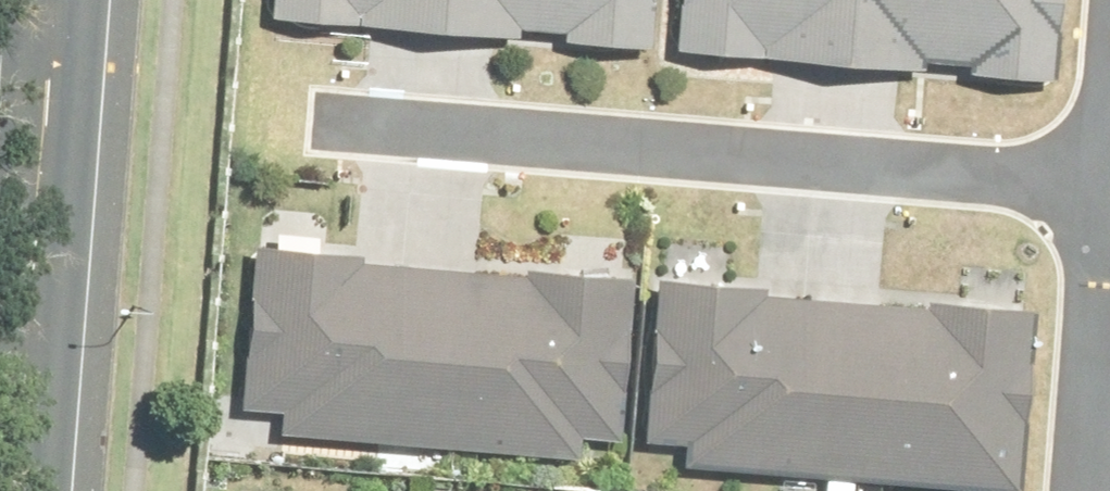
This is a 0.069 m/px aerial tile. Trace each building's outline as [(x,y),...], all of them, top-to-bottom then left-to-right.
[(254,37),(632,61),(636,0),(256,0),(254,37)] [(654,60),(1033,91),(1040,0),(659,0),(654,60)] [(599,288),(235,260),(221,437),(585,466),(599,288)] [(634,289),(617,469),(860,490),(989,490),(1005,323),(634,289)]
